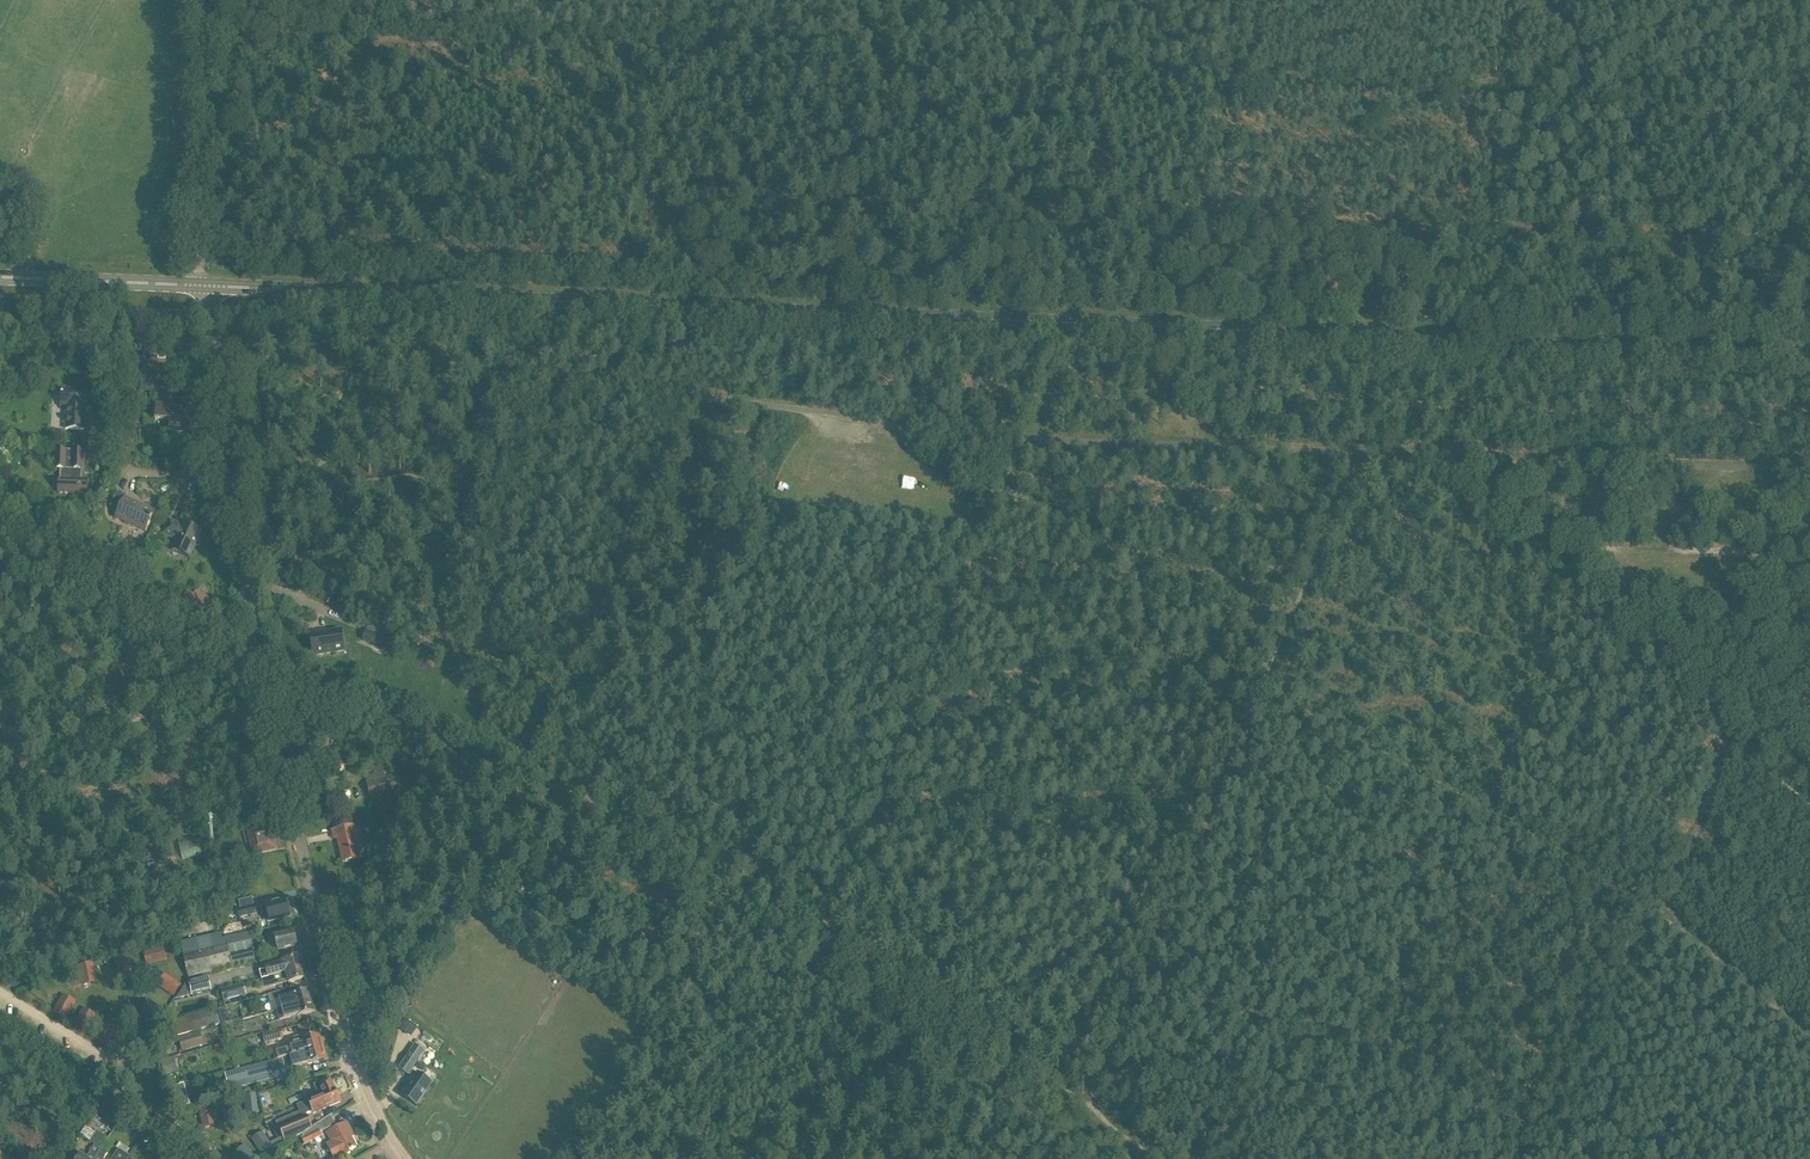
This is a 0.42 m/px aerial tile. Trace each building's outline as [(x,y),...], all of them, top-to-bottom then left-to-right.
[(91,409),(92,389),(61,388),(61,406),(66,406),(66,429),(85,430),(85,412),(83,412),(83,408),(91,409)] [(193,389),(182,388),(182,402),(192,403),(193,389)] [(185,432),(186,418),(183,418),(184,405),(155,404),(155,420),(167,421),(167,431),(185,432)] [(82,471),(83,453),(54,451),(53,469),(61,469),(60,478),(57,478),(57,492),(85,493),(86,480),(79,479),(79,471),(82,471)] [(146,533),(155,512),(124,498),(126,494),(116,490),(108,507),(116,510),(113,518),(146,533)] [(182,527),(178,525),(169,521),(162,535),(176,541),(172,550),(190,558),(194,547),(196,548),(199,547),(201,543),(200,540),(198,539),(201,532),(184,524),(182,527)] [(192,588),(186,599),(203,609),(210,598),(192,588)] [(369,624),(362,640),(380,648),(381,648),(381,647),(385,639),(386,635),(388,632),(383,630),(369,624)] [(344,651),(341,631),(326,633),(326,631),(310,634),(313,656),(344,651)] [(371,798),(389,793),(385,779),(384,772),(365,776),(367,783),(371,798)] [(360,858),(352,826),(332,831),(334,839),(337,838),(343,862),(360,858)] [(255,832),(249,833),(253,854),(260,853),(276,849),(272,834),(271,828),(269,829),(268,829),(264,830),(255,832)] [(197,837),(177,840),(181,859),(202,855),(197,837)] [(254,905),(252,898),(239,901),(240,908),(236,909),(238,917),(257,913),(255,905),(254,905)] [(270,902),(264,903),(269,921),(279,919),(290,917),(289,915),(291,914),(289,908),(288,909),(286,901),(273,904),(273,903),(273,901),(270,902)] [(281,931),(273,933),(277,950),(297,946),(296,944),(298,943),(297,939),(295,938),(293,931),(282,934),(281,931)] [(219,933),(180,943),(189,978),(213,972),(212,969),(231,965),(231,964),(254,959),(252,950),(254,949),(251,933),(220,939),(220,938),(220,937),(219,933)] [(146,966),(167,962),(164,948),(144,953),(146,966)] [(129,956),(114,959),(118,979),(133,976),(129,956)] [(262,979),(303,968),(300,957),(283,962),(283,964),(266,968),(266,971),(260,972),(262,979)] [(97,983),(93,963),(78,966),(82,987),(97,983)] [(186,993),(179,995),(179,998),(210,991),(211,993),(221,990),(236,986),(231,967),(213,972),(189,978),(190,982),(184,984),(186,993)] [(303,968),(262,979),(263,979),(264,985),(271,983),(272,986),(288,981),(289,983),(306,979),(303,968)] [(157,986),(174,997),(182,986),(165,974),(157,986)] [(236,986),(221,990),(224,1001),(225,1006),(246,1001),(245,996),(242,984),(236,986)] [(277,1011),(286,1008),(311,1001),(309,990),(292,995),(274,1000),(277,1011)] [(63,993),(53,1011),(67,1019),(77,1001),(63,993)] [(159,1021),(165,1010),(148,999),(141,1010),(159,1021)] [(279,1021),(297,1016),(314,1012),(311,1001),(286,1008),(277,1011),(276,1011),(279,1021)] [(83,1008),(74,1025),(87,1033),(96,1016),(83,1008)] [(216,1010),(170,1023),(174,1037),(220,1025),(216,1010)] [(405,1020),(399,1029),(405,1033),(411,1024),(405,1020)] [(94,1039),(106,1047),(118,1030),(105,1022),(94,1039)] [(265,1044),(283,1039),(281,1030),(263,1034),(265,1044)] [(182,1052),(204,1045),(200,1032),(178,1039),(182,1052)] [(286,1047),(273,1050),(276,1060),(288,1057),(293,1056),(295,1055),(323,1048),(319,1035),(301,1040),(301,1039),(300,1038),(299,1037),(292,1039),(291,1041),(292,1043),(285,1044),(286,1047)] [(433,1083),(413,1069),(424,1051),(415,1045),(399,1069),(408,1076),(410,1074),(414,1077),(401,1096),(415,1106),(433,1083)] [(276,1060),(224,1073),(228,1088),(229,1087),(230,1090),(277,1078),(291,1075),(290,1070),(313,1064),(315,1065),(320,1064),(322,1061),(326,1060),(323,1048),(295,1055),(293,1056),(288,1057),(276,1060)] [(165,1075),(178,1071),(174,1056),(161,1060),(165,1075)] [(300,1116),(280,1125),(286,1145),(302,1136),(311,1128),(306,1114),(313,1111),(314,1113),(340,1102),(335,1089),(334,1090),(330,1080),(315,1086),(317,1093),(312,1095),(312,1096),(307,1098),(308,1101),(304,1103),(297,1106),(301,1116),(300,1116)] [(174,1087),(175,1092),(177,1099),(180,1108),(189,1105),(184,1089),(183,1084),(174,1087)] [(263,1115),(274,1112),(271,1101),(282,1098),(279,1088),(258,1094),(263,1115)] [(246,1116),(260,1114),(257,1093),(244,1095),(246,1116)] [(234,1100),(220,1103),(225,1124),(238,1121),(234,1100)] [(217,1126),(212,1106),(198,1110),(203,1129),(217,1126)] [(156,1115),(153,1129),(173,1133),(176,1120),(156,1115)] [(302,1136),(303,1138),(319,1130),(320,1132),(332,1125),(334,1128),(335,1128),(329,1117),(330,1116),(332,1115),(311,1128),(302,1136)] [(326,1133),(331,1143),(326,1145),(332,1158),(345,1158),(351,1156),(348,1151),(351,1149),(351,1150),(353,1149),(356,1147),(351,1138),(354,1137),(354,1136),(353,1136),(352,1133),(347,1122),(335,1128),(334,1128),(326,1133)] [(144,1136),(150,1140),(154,1134),(148,1130),(144,1136)] [(304,1143),(302,1144),(302,1145),(304,1144),(319,1136),(318,1133),(320,1132),(319,1130),(303,1138),(305,1143),(304,1143)] [(77,1158),(95,1158),(96,1157),(102,1149),(108,1139),(97,1131),(90,1142),(95,1145),(90,1153),(87,1158),(81,1154),(77,1158)] [(263,1131),(251,1139),(263,1157),(274,1149),(275,1149),(273,1148),(271,1144),(264,1133),(263,1131)] [(202,1135),(188,1146),(192,1151),(198,1158),(201,1156),(201,1157),(213,1148),(209,1143),(202,1135)] [(281,1139),(271,1144),(273,1148),(275,1149),(284,1144),(281,1139)] [(244,1145),(233,1155),(237,1158),(256,1158),(244,1145)] [(108,1153),(102,1149),(96,1157),(95,1158),(104,1158),(108,1153)] [(129,1156),(119,1150),(113,1158),(127,1158),(129,1156)]
